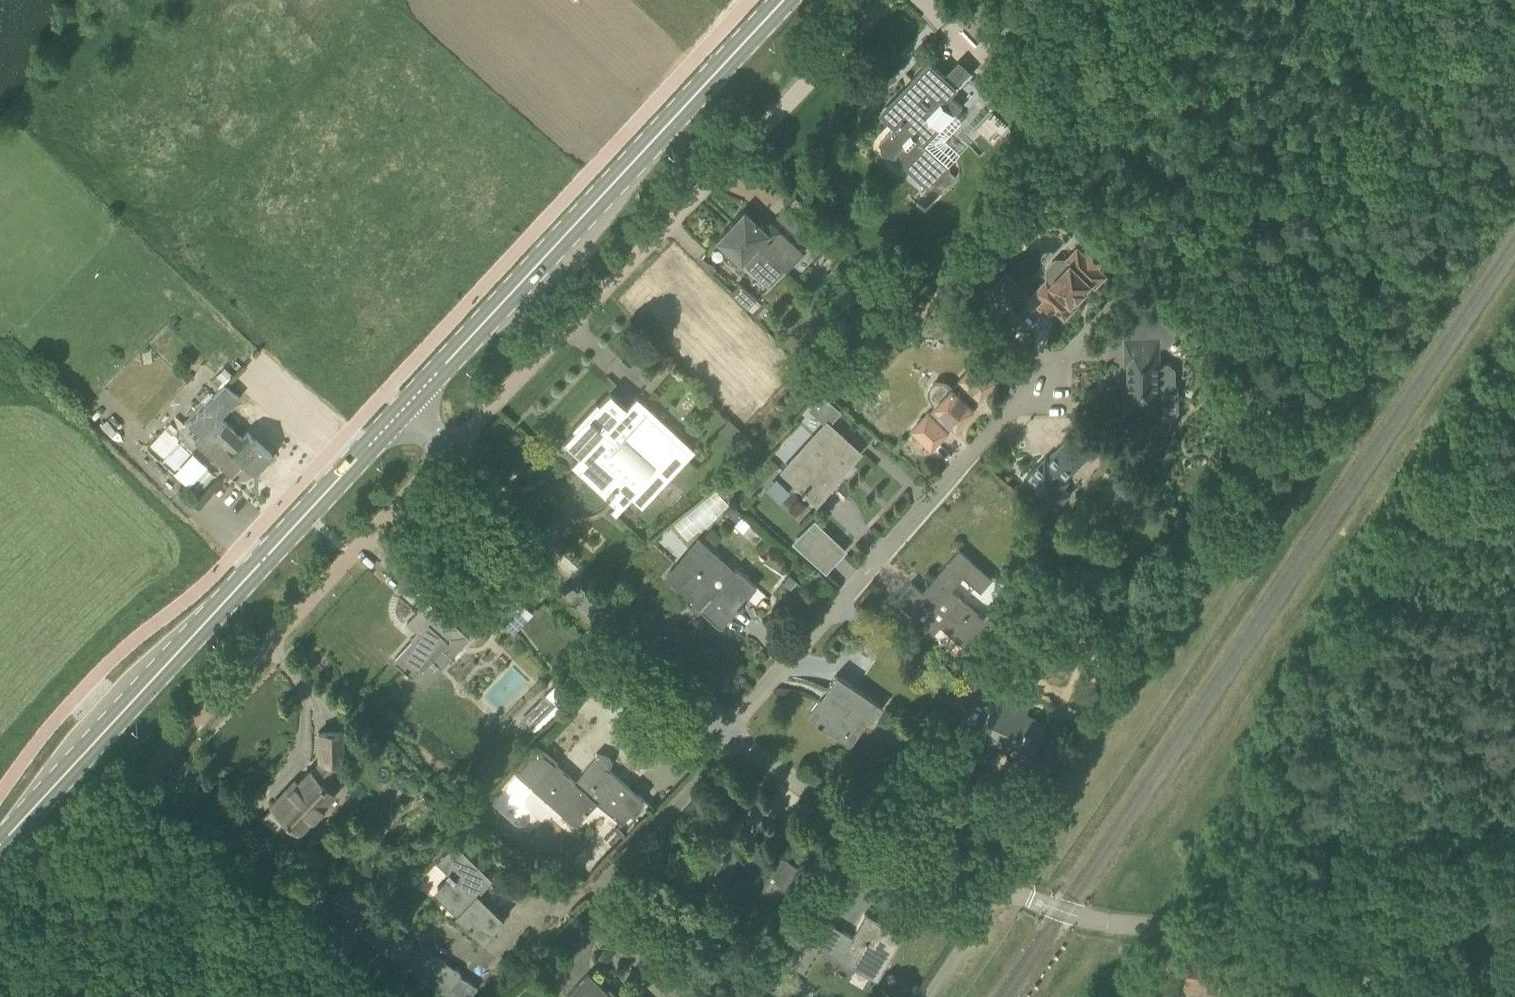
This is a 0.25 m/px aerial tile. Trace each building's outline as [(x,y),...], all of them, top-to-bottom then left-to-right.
[(891,153),(893,153),(928,189),(933,184),(942,193),(957,180),(946,169),(960,153),(946,138),(961,123),(961,118),(955,113),(963,105),(952,95),(974,72),(960,59),(944,75),(930,61),(880,112),(883,115),(894,126),(880,142),(883,146),(884,151),(886,152),(887,153),(891,153)] [(785,270),(803,252),(771,222),(765,228),(744,209),(733,221),(785,270)] [(716,239),(731,253),(768,288),(785,270),(733,221),(716,239)] [(1090,246),(1085,252),(1078,245),(1066,257),(1057,256),(1046,266),(1046,276),(1048,278),(1036,290),(1045,299),(1039,305),(1050,316),(1056,310),(1065,318),(1077,307),(1073,303),(1079,298),(1087,290),(1086,289),(1092,283),(1096,287),(1107,275),(1098,267),(1105,260),(1090,246)] [(717,267),(709,261),(708,262),(701,255),(696,261),(711,274),(717,267)] [(1114,264),(1119,269),(1123,266),(1118,260),(1114,264)] [(1031,297),(1017,283),(1005,271),(988,288),(1015,314),(1031,297)] [(739,282),(729,291),(747,309),(758,299),(739,282)] [(1169,362),(1161,362),(1161,345),(1168,345),(1175,338),(1176,334),(1176,309),(1138,310),(1132,315),(1132,338),(1126,338),(1126,364),(1133,364),(1134,388),(1126,388),(1127,414),(1160,414),(1160,411),(1167,412),(1173,407),(1173,390),(1170,388),(1176,382),(1176,369),(1169,362)] [(977,361),(962,379),(953,386),(946,380),(940,380),(935,382),(931,386),(929,389),(929,394),(932,401),(935,404),(930,411),(928,409),(911,428),(932,448),(949,431),(947,429),(954,422),(958,425),(975,407),(972,403),(979,396),(980,398),(997,380),(977,361)] [(224,383),(233,375),(225,366),(216,376),(224,383)] [(199,432),(195,437),(233,472),(244,461),(256,472),(263,464),(264,465),(270,459),(269,458),(272,454),(247,431),(242,437),(221,417),(239,397),(215,376),(211,380),(220,388),(188,422),(199,432)] [(643,506),(693,449),(636,395),(626,406),(610,391),(599,403),(597,402),(573,427),(575,429),(563,441),(581,455),(572,466),(579,472),(585,466),(592,473),(587,479),(615,506),(629,492),(643,506)] [(729,419),(719,430),(730,441),(740,430),(729,419)] [(859,451),(824,420),(779,469),(803,491),(807,486),(818,496),(859,451)] [(152,441),(158,453),(173,446),(167,434),(152,441)] [(1024,480),(1055,510),(1071,492),(1064,485),(1093,454),(1072,434),(1055,452),(1057,454),(1050,461),(1046,457),(1024,480)] [(205,466),(189,484),(198,492),(214,474),(205,466)] [(1114,485),(1127,497),(1140,483),(1126,471),(1114,485)] [(750,523),(741,515),(732,503),(725,511),(736,521),(734,523),(743,531),(750,523)] [(811,523),(793,543),(822,569),(840,550),(811,523)] [(699,534),(663,575),(720,625),(740,606),(745,600),(743,599),(756,585),(699,534)] [(980,590),(992,577),(959,548),(959,550),(935,576),(927,584),(931,588),(925,594),(911,581),(910,583),(897,598),(895,599),(932,631),(938,625),(961,643),(982,618),(950,589),(962,575),(980,590)] [(1029,580),(1033,573),(1031,567),(1026,564),(1020,566),(1016,573),(1017,579),(1023,582),(1029,580)] [(806,588),(790,573),(783,581),(800,595),(806,588)] [(423,684),(442,666),(470,636),(428,597),(406,620),(418,631),(393,659),(403,668),(410,675),(412,673),(423,684)] [(959,687),(961,688),(951,702),(963,711),(974,697),(995,670),(980,659),(959,687)] [(837,673),(828,686),(826,688),(828,690),(822,699),(820,697),(807,715),(817,722),(816,723),(820,726),(821,725),(850,745),(869,717),(872,720),(881,705),(837,673)] [(1041,729),(1043,724),(1045,720),(1026,712),(1030,704),(992,687),(985,704),(991,707),(979,735),(996,743),(998,740),(1029,754),(1034,744),(1041,729)] [(545,694),(518,720),(527,730),(554,703),(545,694)] [(337,793),(335,791),(340,785),(331,776),(343,762),(342,731),(318,732),(319,762),(311,771),(289,795),(285,791),(271,805),(301,832),(337,793)] [(596,754),(597,755),(575,780),(555,762),(533,787),(561,811),(576,825),(587,811),(585,808),(593,798),(621,823),(622,821),(621,820),(630,810),(631,811),(632,810),(631,809),(640,799),(641,799),(642,798),(607,767),(609,759),(610,759),(611,757),(596,753),(596,754)] [(712,876),(766,913),(799,865),(783,854),(780,858),(773,852),(774,851),(755,839),(744,854),(737,866),(724,857),(712,876)] [(454,843),(437,862),(452,875),(434,894),(483,939),(504,917),(477,892),(485,885),(492,878),(454,843)] [(407,965),(450,996),(452,996),(456,992),(451,988),(460,974),(459,970),(421,945),(418,949),(388,926),(400,914),(382,897),(356,927),(407,965)] [(852,965),(877,979),(900,938),(880,926),(882,922),(865,913),(848,944),(859,951),(852,965)] [(651,940),(659,945),(665,937),(657,932),(651,940)] [(1183,996),(1220,996),(1226,959),(1190,953),(1183,996)] [(801,983),(806,976),(789,962),(784,969),(801,983)] [(567,996),(612,996),(605,991),(588,972),(566,996),(567,996)]
